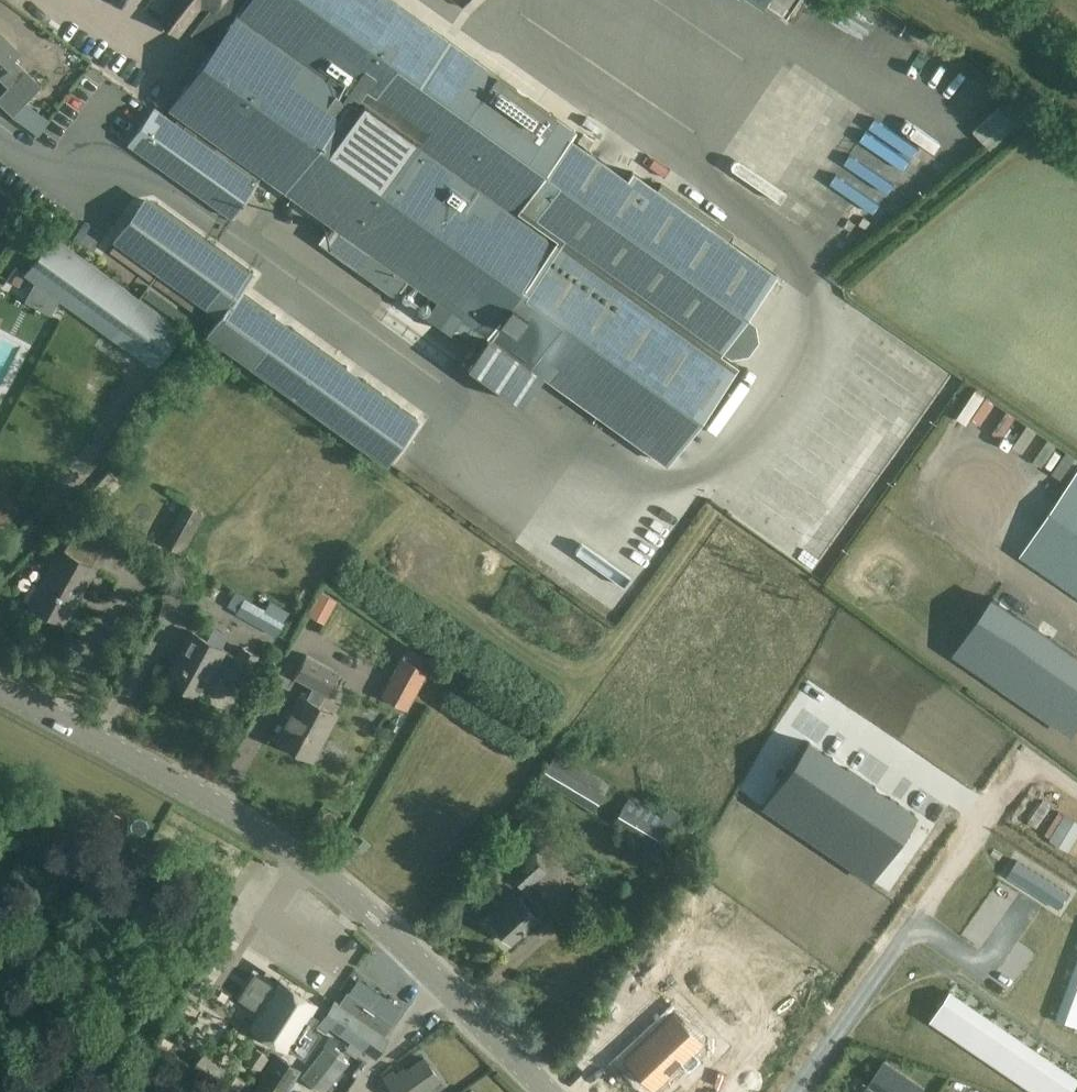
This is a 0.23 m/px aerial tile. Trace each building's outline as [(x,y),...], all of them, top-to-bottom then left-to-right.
[(160,20),(177,33),(200,2),(210,10),(212,11),(220,0),(175,0),(160,20)] [(213,49),(212,51),(169,110),(330,225),(318,241),(358,269),(393,294),(404,278),(436,300),(426,314),(451,332),(461,318),(488,337),(469,364),(523,403),(542,376),(668,465),(741,362),(725,351),(719,347),(772,273),(631,173),(627,179),(571,138),(575,133),(574,132),(470,58),(388,0),(220,0),(212,11),(210,10),(192,34),(213,49)] [(8,87),(23,72),(26,70),(14,57),(18,53),(0,36),(0,79),(8,87)] [(835,59),(842,42),(830,37),(823,54),(835,59)] [(23,72),(8,87),(0,95),(0,108),(9,117),(39,89),(23,72)] [(256,185),(151,110),(128,142),(233,217),(256,185)] [(4,218),(10,212),(7,209),(0,202),(0,221),(4,218)] [(207,337),(278,389),(385,466),(417,422),(240,293),(253,275),(158,206),(138,209),(114,242),(220,319),(207,337)] [(183,330),(142,300),(54,235),(25,275),(154,370),(183,330)] [(402,286),(394,297),(416,313),(424,303),(402,286)] [(1021,559),(1076,597),(1076,476),(1054,509),(1021,559)] [(187,544),(203,516),(204,514),(185,503),(162,542),(182,553),(187,544)] [(633,515),(626,526),(654,545),(661,534),(633,515)] [(556,524),(543,555),(558,562),(571,531),(556,524)] [(77,525),(63,552),(90,567),(105,540),(77,525)] [(90,567),(63,552),(60,550),(40,586),(44,588),(34,607),(65,624),(96,570),(90,567)] [(176,605),(191,582),(175,573),(161,596),(176,605)] [(263,608),(282,617),(287,606),(268,597),(263,608)] [(244,598),(236,612),(235,614),(277,638),(285,623),(264,611),(265,610),(244,598)] [(1019,696),(1057,640),(998,601),(961,656),(1019,696)] [(192,633),(166,680),(199,699),(218,664),(231,671),(228,677),(243,685),(258,657),(243,649),(238,658),(192,633)] [(1076,735),(1076,654),(1057,640),(1019,696),(1076,735)] [(402,656),(427,670),(432,660),(407,647),(402,656)] [(301,696),(276,741),(312,760),(337,716),(320,707),(338,673),(308,656),(296,678),(314,687),(307,699),(301,696)] [(428,670),(427,670),(402,656),(380,695),(407,709),(428,670)] [(763,806),(816,843),(860,779),(807,742),(763,806)] [(557,752),(540,779),(594,811),(610,784),(557,752)] [(870,879),(914,815),(860,779),(816,843),(870,879)] [(628,797),(613,823),(659,851),(680,814),(669,807),(662,818),(628,797)] [(504,866),(492,876),(501,886),(506,892),(517,883),(524,891),(547,871),(531,854),(509,872),(504,866)] [(1013,868),(1019,872),(1024,864),(1018,860),(1013,868)] [(1031,869),(1024,864),(1019,872),(1026,876),(1031,869)] [(1014,880),(1019,872),(1013,868),(1008,875),(1014,880)] [(1026,876),(1032,880),(1037,873),(1031,869),(1026,876)] [(1019,872),(1014,880),(1021,884),(1026,876),(1019,872)] [(1043,877),(1037,873),(1032,880),(1038,884),(1043,877)] [(1026,876),(1021,884),(1027,888),(1032,880),(1026,876)] [(1043,877),(1038,884),(1044,888),(1049,881),(1043,877)] [(1032,880),(1027,888),(1033,892),(1038,884),(1032,880)] [(1049,881),(1044,888),(1051,893),(1056,885),(1049,881)] [(1038,884),(1033,892),(1039,896),(1044,888),(1038,884)] [(1057,897),(1062,889),(1056,885),(1051,893),(1057,897)] [(1039,896),(1046,900),(1051,893),(1044,888),(1039,896)] [(1057,897),(1063,901),(1068,893),(1062,889),(1057,897)] [(1057,897),(1051,893),(1046,900),(1052,904),(1057,897)] [(1057,897),(1052,904),(1058,908),(1063,901),(1057,897)] [(519,898),(492,922),(512,944),(538,919),(533,913),(540,907),(533,900),(526,906),(519,898)] [(365,973),(388,989),(399,974),(376,958),(365,973)] [(311,1026),(317,1016),(310,1011),(316,1002),(278,978),(274,984),(253,970),(236,996),(258,1010),(248,1025),(286,1049),(287,1047),(303,1058),(320,1032),(311,1026)] [(1072,970),(1066,986),(1076,990),(1076,971),(1072,970)] [(1066,986),(1060,1003),(1076,1009),(1076,990),(1066,986)] [(948,1026),(966,1000),(951,990),(934,1016),(948,1026)] [(384,1035),(392,1023),(347,993),(339,1005),(334,1001),(322,1020),(376,1057),(388,1038),(387,1037),(384,1035)] [(963,1036),(980,1010),(966,1000),(948,1026),(963,1036)] [(1060,1003),(1054,1019),(1076,1028),(1076,1009),(1060,1003)] [(977,1046),(995,1020),(980,1010),(963,1036),(977,1046)] [(697,1044),(670,1016),(623,1062),(650,1090),(676,1065),(685,1074),(697,1063),(688,1054),(697,1044)] [(991,1056),(1009,1030),(995,1020),(977,1046),(991,1056)] [(1006,1066),(1024,1040),(1009,1030),(991,1056),(1006,1066)] [(1056,1059),(1068,1061),(1072,1040),(1061,1038),(1056,1059)] [(1020,1076),(1038,1050),(1024,1040),(1006,1066),(1020,1076)] [(331,1051),(325,1046),(301,1077),(322,1091),(326,1091),(348,1063),(342,1059),(331,1051)] [(1035,1086),(1052,1060),(1038,1050),(1020,1076),(1035,1086)] [(301,1069),(276,1054),(251,1091),(286,1091),(301,1069)] [(384,1078),(394,1091),(422,1091),(440,1080),(424,1058),(396,1077),(392,1072),(384,1078)] [(1067,1070),(1052,1060),(1035,1086),(1044,1091),(1052,1091),(1067,1070)] [(884,1061),(869,1083),(883,1091),(916,1091),(920,1085),(884,1061)] [(1076,1087),(1076,1077),(1067,1070),(1052,1091),(1073,1091),(1076,1087)]
